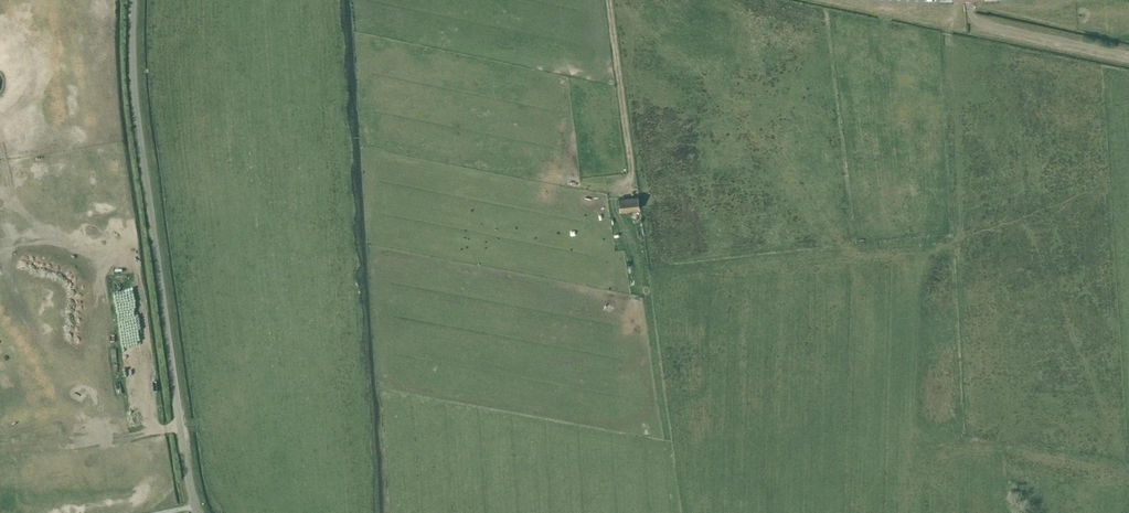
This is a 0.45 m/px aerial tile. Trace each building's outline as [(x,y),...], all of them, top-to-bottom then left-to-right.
[(638,196),(618,198),(620,211),(639,208),(638,196)]
